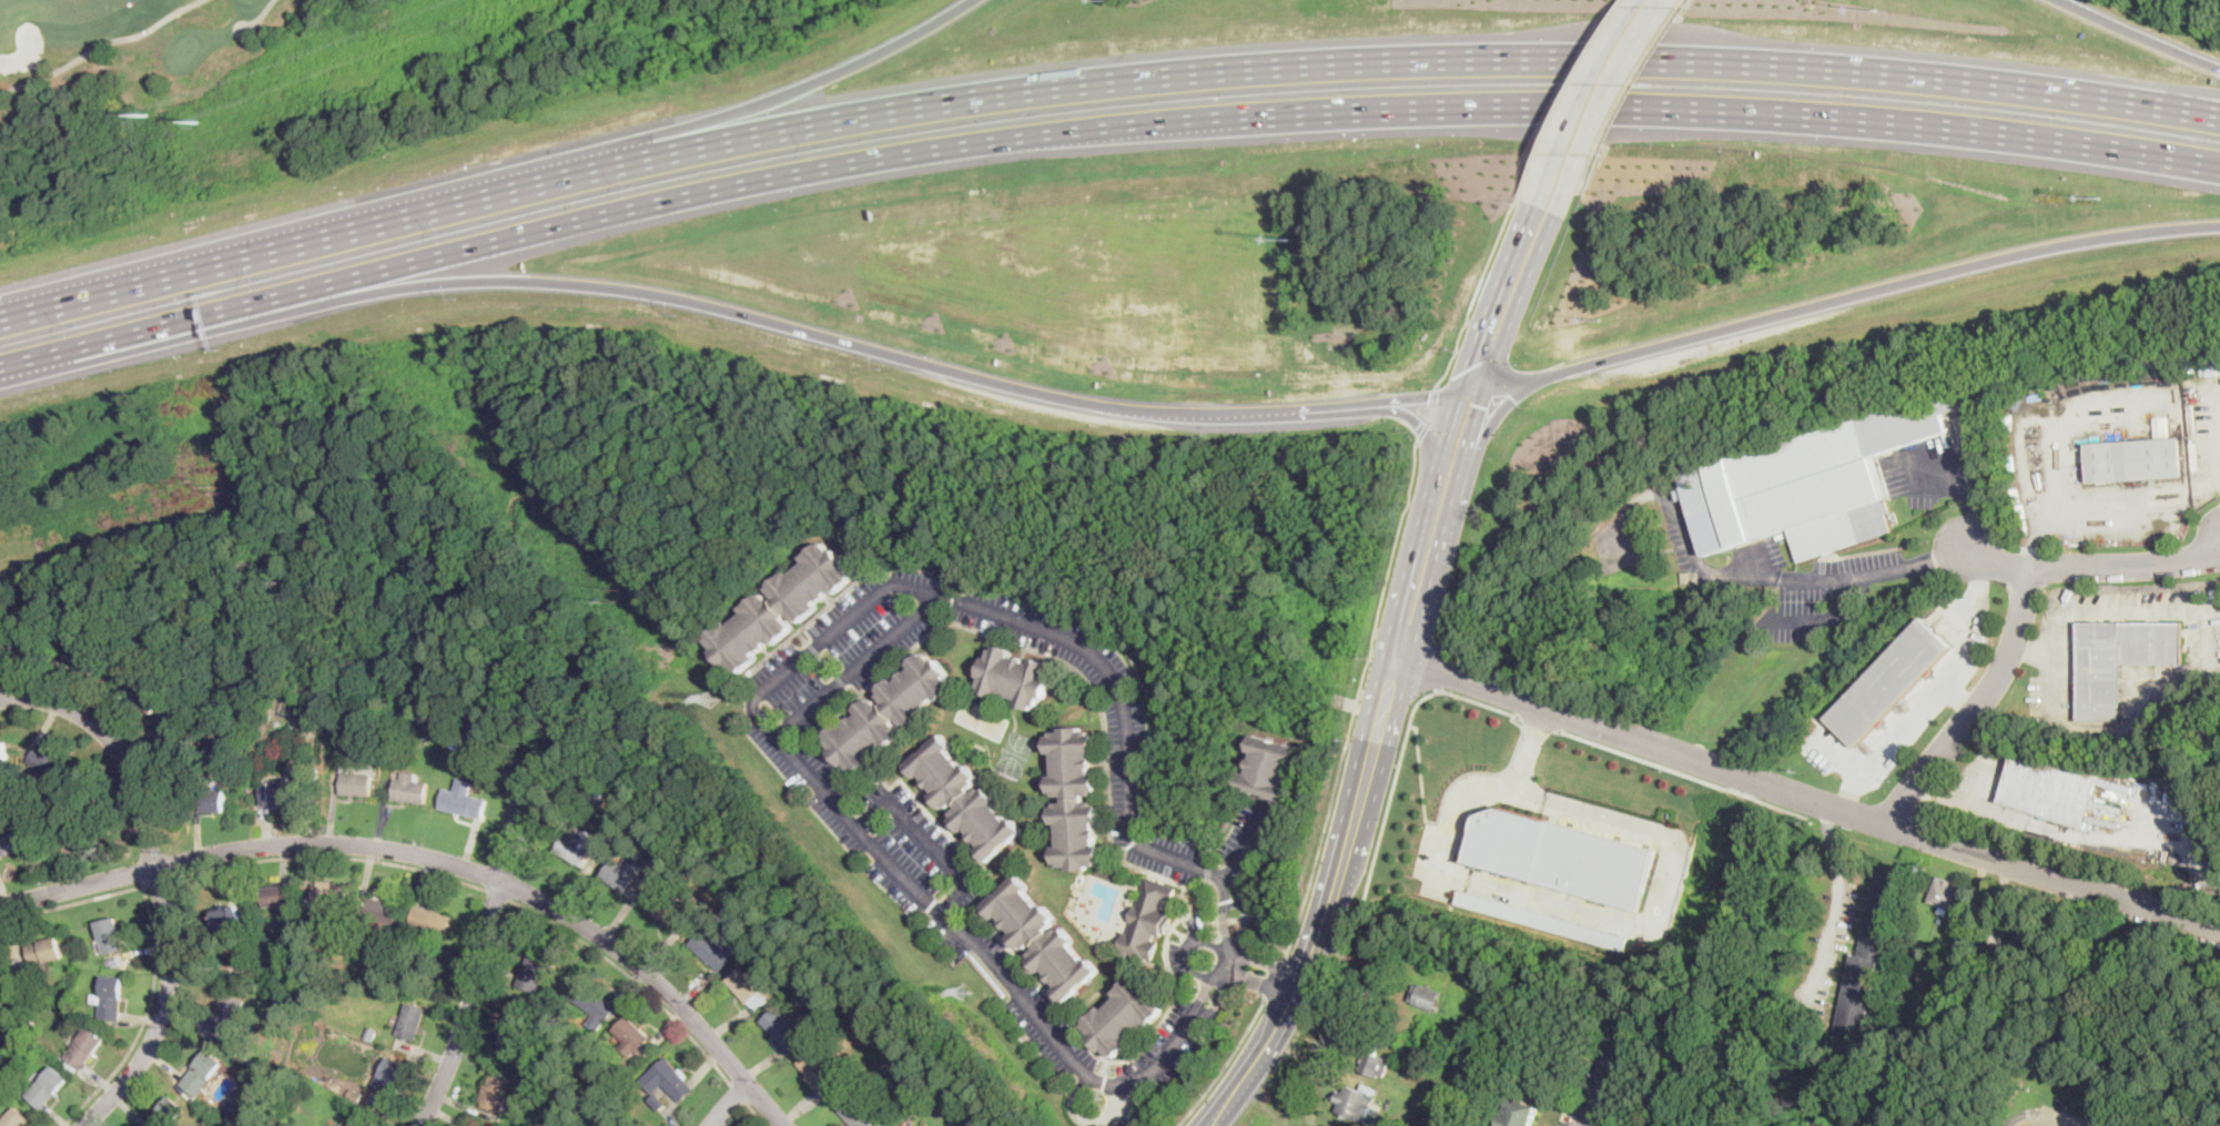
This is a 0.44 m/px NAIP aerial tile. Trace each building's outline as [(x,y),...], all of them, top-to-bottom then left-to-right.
[(1883,498),(1884,503),(1888,501),(1893,513),(1887,514),(1894,532),(1836,550),(1837,554),(1826,557),(1826,554),(1800,562),(1788,529),(1722,550),(1710,511),(1684,519),(1671,475),(1706,465),(1856,416),(1956,395),(1960,409),(1944,415),(1949,430),(1876,454),(1889,496),(1883,498)] [(2168,416),(2170,438),(2181,437),(2184,477),(2089,483),(2087,443),(2156,438),(2155,417),(2168,416)] [(824,541),(832,551),(835,548),(849,564),(845,567),(853,577),(850,579),(851,580),(834,595),(831,590),(827,595),(829,596),(821,602),(820,600),(817,603),(820,608),(802,622),(801,620),(799,623),(791,613),(785,618),(793,627),(790,630),(791,631),(774,646),(771,641),(767,645),(769,648),(762,652),(760,650),(757,653),(760,659),(743,673),(741,671),(739,673),(731,663),(728,667),(716,651),(718,649),(710,639),(712,637),(711,636),(729,621),(732,625),(747,612),(743,608),(760,594),(761,595),(763,592),(772,602),(777,598),(769,588),(772,586),(771,585),(789,570),(791,574),(807,561),(803,557),(820,542),(821,544),(824,541)] [(1864,742),(1857,749),(1826,719),(1923,618),(1954,648),(1864,742)] [(2183,665),(2121,665),(2120,720),(2077,721),(2078,621),(2183,622),(2183,665)] [(997,645),(1014,650),(1012,656),(1018,658),(1018,656),(1027,658),(1027,660),(1033,662),(1035,657),(1053,662),(1051,667),(1054,668),(1051,679),(1055,680),(1048,700),(1044,698),(1041,707),(1037,706),(1035,710),(1020,704),(1022,699),(1000,692),(999,697),(982,691),(983,688),(980,687),(983,677),(980,677),(986,657),(990,658),(992,648),(995,649),(997,645)] [(922,652),(925,656),(927,653),(934,661),(936,659),(950,674),(947,677),(954,684),(951,687),(953,690),(941,700),(937,697),(920,711),(923,716),(910,727),(908,723),(904,726),(899,718),(893,722),(900,730),(896,732),(900,736),(886,747),(883,742),(865,757),(870,761),(856,772),(853,769),(851,771),(844,763),(840,767),(828,751),(831,749),(824,740),(828,738),(824,734),(839,723),(841,728),(847,723),(844,721),(852,716),(853,718),(859,713),(855,709),(869,698),(871,701),(874,699),(880,707),(885,702),(879,694),(881,693),(878,689),(892,677),(895,682),(900,678),(899,676),(905,670),(908,672),(912,668),(909,663),(922,652)] [(318,689),(317,711),(307,711),(307,689),(318,689)] [(330,724),(328,709),(343,708),(344,723),(330,724)] [(433,726),(429,740),(420,738),(424,723),(433,726)] [(419,728),(418,737),(410,734),(413,727),(419,728)] [(1085,727),(1085,731),(1095,731),(1095,734),(1101,734),(1102,751),(1095,751),(1095,759),(1098,759),(1098,768),(1095,768),(1095,774),(1102,774),(1103,791),(1097,791),(1097,795),(1087,795),(1087,801),(1097,801),(1097,805),(1103,805),(1104,822),(1097,822),(1097,830),(1101,830),(1101,838),(1097,838),(1097,845),(1105,845),(1105,862),(1099,862),(1099,865),(1088,865),(1088,870),(1070,871),(1070,868),(1060,868),(1060,863),(1055,864),(1055,846),(1060,846),(1060,824),(1054,824),(1053,807),(1058,807),(1057,802),(1067,802),(1067,797),(1058,797),(1058,792),(1053,792),(1052,775),(1057,775),(1057,753),(1052,753),(1051,737),(1055,736),(1055,732),(1065,731),(1065,727),(1085,727)] [(462,736),(458,750),(450,748),(454,733),(462,736)] [(949,750),(964,768),(967,764),(979,777),(975,780),(977,782),(971,789),(974,793),(982,787),(984,790),(987,787),(999,801),(995,804),(1010,821),(1013,818),(1025,831),(1010,843),(1008,842),(1001,849),(1002,850),(987,863),(975,850),(981,845),(976,841),(974,842),(967,835),(971,833),(966,829),(962,832),(951,819),(954,816),(951,813),(959,807),(955,802),(947,809),(944,804),(941,808),(931,795),(934,792),(931,787),(929,789),(922,782),(924,780),(921,774),(916,778),(904,765),(920,752),(921,753),(927,747),(942,733),(953,747),(949,750)] [(1276,741),(1286,743),(1286,742),(1305,748),(1300,764),(1294,762),(1288,784),(1294,785),(1289,802),(1270,797),(1270,795),(1260,792),(1260,793),(1243,789),(1247,772),(1251,774),(1254,768),(1251,767),(1253,764),(1254,758),(1256,759),(1258,752),(1253,751),(1257,734),(1276,739),(1276,741)] [(1,762),(0,762),(0,743),(6,742),(10,761),(1,762)] [(64,761),(54,778),(47,773),(39,768),(29,762),(40,745),(41,743),(42,743),(58,753),(57,757),(64,761)] [(2094,794),(2082,829),(2000,802),(2017,750),(2018,749),(2099,775),(2094,794)] [(418,773),(417,782),(429,783),(427,803),(395,800),(397,785),(398,779),(402,779),(403,772),(418,773)] [(373,774),(372,795),(341,794),(343,773),(373,774)] [(291,778),(291,781),(300,781),(302,802),(272,804),(271,783),(285,782),(284,778),(291,778)] [(101,793),(93,797),(88,782),(95,779),(101,793)] [(474,782),(473,791),(472,795),(487,800),(483,819),(442,809),(447,789),(455,791),(457,779),(474,782)] [(605,791),(601,798),(596,794),(598,788),(605,791)] [(224,809),(224,813),(201,812),(202,791),(225,792),(224,809)] [(1640,910),(1464,861),(1478,813),(1502,805),(1656,849),(1640,910)] [(78,843),(73,845),(62,826),(80,815),(92,834),(78,843)] [(7,855),(0,857),(0,835),(23,829),(29,850),(7,855)] [(599,838),(594,849),(584,866),(557,852),(567,833),(579,840),(585,830),(599,838)] [(675,854),(660,875),(646,864),(638,875),(639,875),(627,893),(601,876),(614,859),(622,864),(629,853),(642,862),(657,842),(675,854)] [(1906,871),(1886,963),(1879,962),(1863,1037),(1836,1031),(1851,964),(1853,953),(1861,954),(1879,865),(1906,871)] [(1025,891),(1040,907),(1044,904),(1055,916),(1052,920),(1054,923),(1047,930),(1051,934),(1058,927),(1061,931),(1064,927),(1076,941),(1072,944),(1086,961),(1089,957),(1102,971),(1087,984),(1086,983),(1078,990),(1078,991),(1065,1003),(1054,990),(1057,986),(1053,981),(1051,982),(1045,975),(1047,974),(1043,970),(1038,973),(1027,960),(1031,957),(1027,954),(1035,947),(1032,943),(1024,950),(1021,945),(1018,949),(1007,936),(1011,933),(1006,927),(1005,929),(999,922),(1001,921),(996,915),(992,919),(981,906),(995,893),(996,894),(1004,889),(1003,887),(1018,874),(1030,886),(1025,891)] [(1150,876),(1163,881),(1183,889),(1177,902),(1170,900),(1167,909),(1175,912),(1173,916),(1177,917),(1172,934),(1166,932),(1165,936),(1157,934),(1155,940),(1162,943),(1155,961),(1148,957),(1147,961),(1129,953),(1128,957),(1117,953),(1126,932),(1129,933),(1133,922),(1132,922),(1137,904),(1139,905),(1146,885),(1144,884),(1147,878),(1149,879),(1150,876)] [(1953,904),(1948,914),(1948,916),(1942,914),(1938,923),(1924,917),(1940,876),(1955,883),(1953,886),(1959,889),(1953,904)] [(338,883),(338,886),(349,887),(349,905),(338,905),(315,904),(316,884),(321,885),(322,881),(338,883)] [(278,907),(266,909),(264,889),(290,885),(293,905),(278,907)] [(1628,936),(1624,950),(1456,902),(1459,889),(1628,936)] [(682,910),(671,925),(649,910),(661,894),(682,910)] [(706,904),(693,917),(685,910),(696,896),(706,904)] [(371,897),(383,900),(401,903),(397,924),(367,919),(363,919),(364,915),(356,914),(359,897),(369,900),(369,897),(371,897)] [(245,925),(219,932),(213,911),(237,905),(241,904),(245,925)] [(454,917),(449,937),(409,927),(415,907),(454,917)] [(125,951),(104,955),(98,922),(118,917),(125,951)] [(352,931),(351,941),(343,940),(343,930),(352,931)] [(706,930),(712,935),(717,931),(740,952),(721,973),(691,945),(706,930)] [(37,965),(32,966),(27,944),(41,941),(60,936),(64,958),(37,965)] [(558,956),(551,974),(547,973),(539,994),(518,985),(529,957),(531,957),(535,947),(558,956)] [(119,956),(119,957),(120,957),(122,963),(120,964),(121,965),(119,965),(119,966),(112,968),(111,965),(108,966),(107,961),(110,960),(110,958),(119,956)] [(27,972),(13,974),(11,960),(24,957),(27,972)] [(440,963),(437,971),(429,967),(434,960),(440,963)] [(365,963),(364,974),(354,972),(356,962),(365,963)] [(743,967),(748,972),(749,971),(753,975),(751,977),(763,991),(761,992),(768,1000),(756,1011),(750,1003),(748,1004),(728,981),(743,967)] [(125,977),(123,996),(121,1022),(99,1020),(101,1004),(92,1003),(92,994),(103,995),(104,975),(125,977)] [(1136,976),(1145,984),(1147,982),(1162,996),(1158,1000),(1167,1008),(1164,1012),(1166,1014),(1150,1028),(1145,1024),(1142,1028),(1143,1031),(1137,1036),(1135,1034),(1132,1037),(1135,1042),(1119,1057),(1117,1055),(1115,1058),(1106,1048),(1103,1052),(1088,1037),(1092,1034),(1084,1025),(1086,1023),(1085,1022),(1102,1005),(1105,1010),(1119,996),(1115,993),(1132,976),(1134,978),(1136,976)] [(619,1006),(599,1032),(588,1024),(594,1016),(572,998),(586,981),(619,1006)] [(1415,984),(1420,985),(1421,984),(1441,991),(1435,1012),(1413,1004),(1413,1003),(1409,1001),(1415,984)] [(75,992),(68,1004),(59,998),(67,986),(75,992)] [(1991,991),(1989,998),(1981,996),(1984,988),(1991,991)] [(234,1033),(227,1045),(211,1037),(215,1027),(212,1026),(227,992),(249,1002),(234,1033)] [(1964,1000),(1959,1023),(1942,1018),(1944,1010),(1954,1012),(1956,998),(1964,1000)] [(30,1008),(20,1013),(18,1006),(28,1003),(30,1008)] [(420,1032),(417,1042),(396,1035),(407,1003),(427,1010),(420,1032)] [(778,1007),(785,1015),(791,1011),(804,1026),(799,1031),(807,1039),(791,1054),(762,1022),(778,1007)] [(530,1015),(519,1059),(498,1054),(509,1010),(530,1015)] [(39,1011),(45,1016),(34,1032),(27,1025),(34,1014),(36,1015),(39,1011)] [(651,1038),(630,1058),(619,1047),(626,1042),(615,1031),(629,1016),(651,1038)] [(878,1028),(872,1034),(863,1024),(869,1020),(878,1028)] [(378,1033),(375,1042),(364,1038),(368,1026),(379,1031),(378,1033)] [(80,1073),(78,1076),(65,1066),(69,1061),(65,1058),(89,1027),(105,1039),(80,1073)] [(1468,1032),(1464,1041),(1450,1035),(1452,1027),(1468,1032)] [(1391,1061),(1385,1078),(1380,1076),(1379,1078),(1360,1072),(1371,1044),(1380,1047),(1378,1055),(1391,1061)] [(225,1064),(199,1097),(182,1084),(207,1051),(225,1064)] [(814,1051),(824,1061),(829,1057),(835,1066),(832,1069),(837,1075),(817,1091),(805,1077),(808,1075),(799,1064),(814,1051)] [(1444,1053),(1441,1062),(1436,1059),(1439,1051),(1444,1053)] [(554,1059),(548,1068),(541,1064),(546,1056),(554,1059)] [(688,1081),(695,1088),(681,1099),(666,1083),(653,1093),(642,1079),(669,1056),(689,1081),(688,1081)] [(396,1089),(393,1095),(375,1086),(391,1057),(408,1066),(396,1089)] [(43,1108),(42,1109),(27,1094),(55,1065),(71,1081),(43,1108)] [(514,1081),(510,1092),(504,1114),(484,1107),(485,1103),(481,1102),(484,1093),(487,1084),(490,1084),(493,1075),(514,1081)] [(923,1084),(912,1093),(905,1085),(915,1075),(923,1084)] [(1382,1106),(1375,1125),(1372,1125),(1364,1123),(1365,1122),(1336,1110),(1339,1104),(1334,1102),(1338,1091),(1344,1093),(1347,1084),(1360,1089),(1362,1083),(1377,1088),(1373,1095),(1377,1096),(1375,1103),(1382,1106)] [(363,1096),(359,1103),(348,1097),(352,1089),(363,1095),(363,1096)] [(1823,1095),(1818,1104),(1807,1098),(1811,1089),(1823,1095)] [(876,1122),(871,1125),(853,1125),(835,1105),(851,1091),(860,1100),(863,1104),(872,1096),(882,1106),(872,1115),(876,1122)] [(660,1113),(649,1100),(657,1094),(668,1105),(660,1113)] [(187,1110),(173,1125),(153,1125),(148,1120),(171,1095),(187,1110)] [(1534,1125),(1537,1125),(1499,1125),(1504,1113),(1507,1114),(1512,1097),(1541,1107),(1534,1125)] [(31,1120),(26,1125),(0,1125),(0,1124),(3,1120),(18,1106),(31,1120)] [(243,1114),(239,1123),(226,1116),(232,1106),(243,1114)] [(376,1124),(375,1125),(349,1125),(357,1113),(376,1124)] [(1472,1122),(1471,1125),(1445,1125),(1449,1114),(1472,1122)] [(1800,1119),(1797,1125),(1793,1125),(1787,1124),(1791,1116),(1800,1119)] [(1815,1118),(1812,1125),(1838,1125),(1815,1118)]
